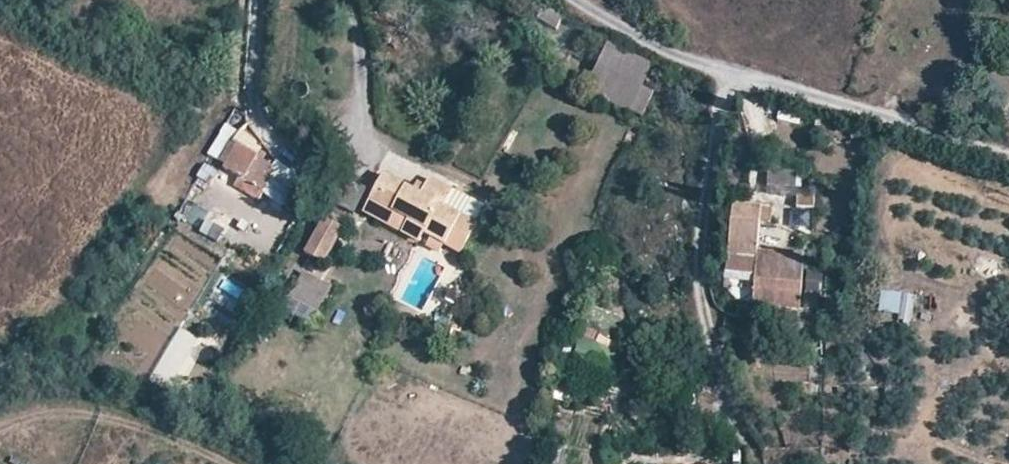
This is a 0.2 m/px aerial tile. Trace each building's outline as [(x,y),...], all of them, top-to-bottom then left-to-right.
[(536,19),(554,29),(562,18),(544,7),(536,19)] [(602,43),(585,94),(645,114),(654,89),(644,86),(653,60),(602,43)] [(298,172),(240,135),(242,133),(226,123),(205,154),(237,175),(231,183),(259,201),(268,186),(282,196),(298,172)] [(197,177),(212,183),(218,167),(203,161),(197,177)] [(800,188),(800,164),(768,164),(768,188),(800,188)] [(442,245),(459,219),(442,208),(449,192),(429,181),(419,196),(384,176),(370,200),(425,231),(423,235),(442,245)] [(757,277),(755,306),(803,309),(805,259),(793,258),(793,254),(778,253),(778,259),(757,258),(757,251),(758,223),(767,223),(768,208),(731,206),(727,275),(757,277)] [(304,251),(325,261),(344,222),(323,212),(304,251)] [(315,323),(330,280),(299,270),(285,312),(315,323)] [(881,289),(878,316),(911,321),(915,293),(881,289)]
